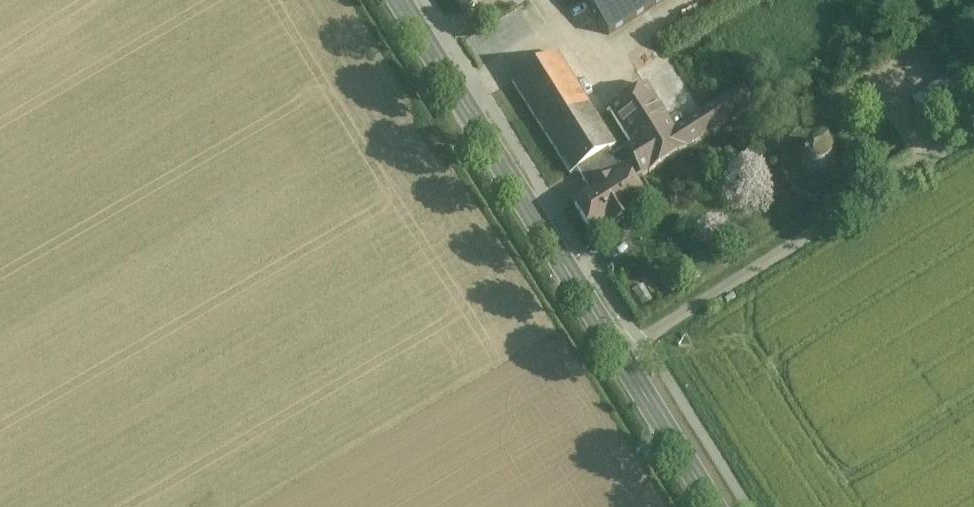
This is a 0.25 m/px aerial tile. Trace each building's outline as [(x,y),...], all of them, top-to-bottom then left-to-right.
[(467,14),(486,0),(457,0),(467,14)] [(613,0),(592,0),(606,22),(621,13),(613,0)] [(621,13),(642,0),(613,0),(621,13)] [(615,146),(557,54),(512,82),(570,175),(576,171),(576,170),(608,150),(609,150),(615,146)] [(647,85),(622,101),(630,113),(654,98),(647,85)] [(675,132),(651,147),(634,121),(621,129),(631,146),(626,149),(643,177),(649,173),(649,174),(687,150),(686,149),(754,106),(742,89),(675,132)] [(675,132),(654,98),(630,113),(634,121),(651,147),(675,132)] [(622,101),(609,109),(621,129),(634,121),(630,113),(622,101)] [(853,176),(856,162),(853,148),(844,136),(832,128),(818,126),(804,128),(792,136),(784,149),(782,163),(785,177),(793,189),(805,197),(819,199),(833,197),(845,189),(853,176)] [(590,192),(573,203),(595,238),(646,206),(632,183),(643,177),(626,149),(613,157),(620,169),(622,172),(590,192)] [(608,150),(576,170),(576,171),(590,192),(622,172),(620,169),(609,150),(608,150)]
